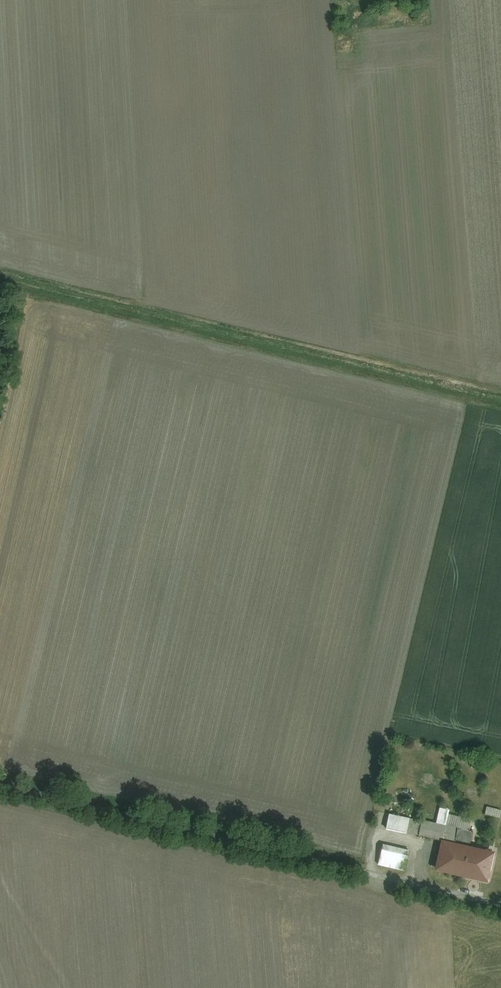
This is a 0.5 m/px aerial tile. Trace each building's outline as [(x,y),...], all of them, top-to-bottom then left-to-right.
[(486,813),(500,817),(500,809),(488,806),(486,813)] [(414,820),(394,816),(391,831),(411,835),(414,820)] [(449,843),(443,872),(496,883),(500,858),(500,854),(449,843)] [(409,873),(415,853),(389,846),(383,866),(409,873)]
